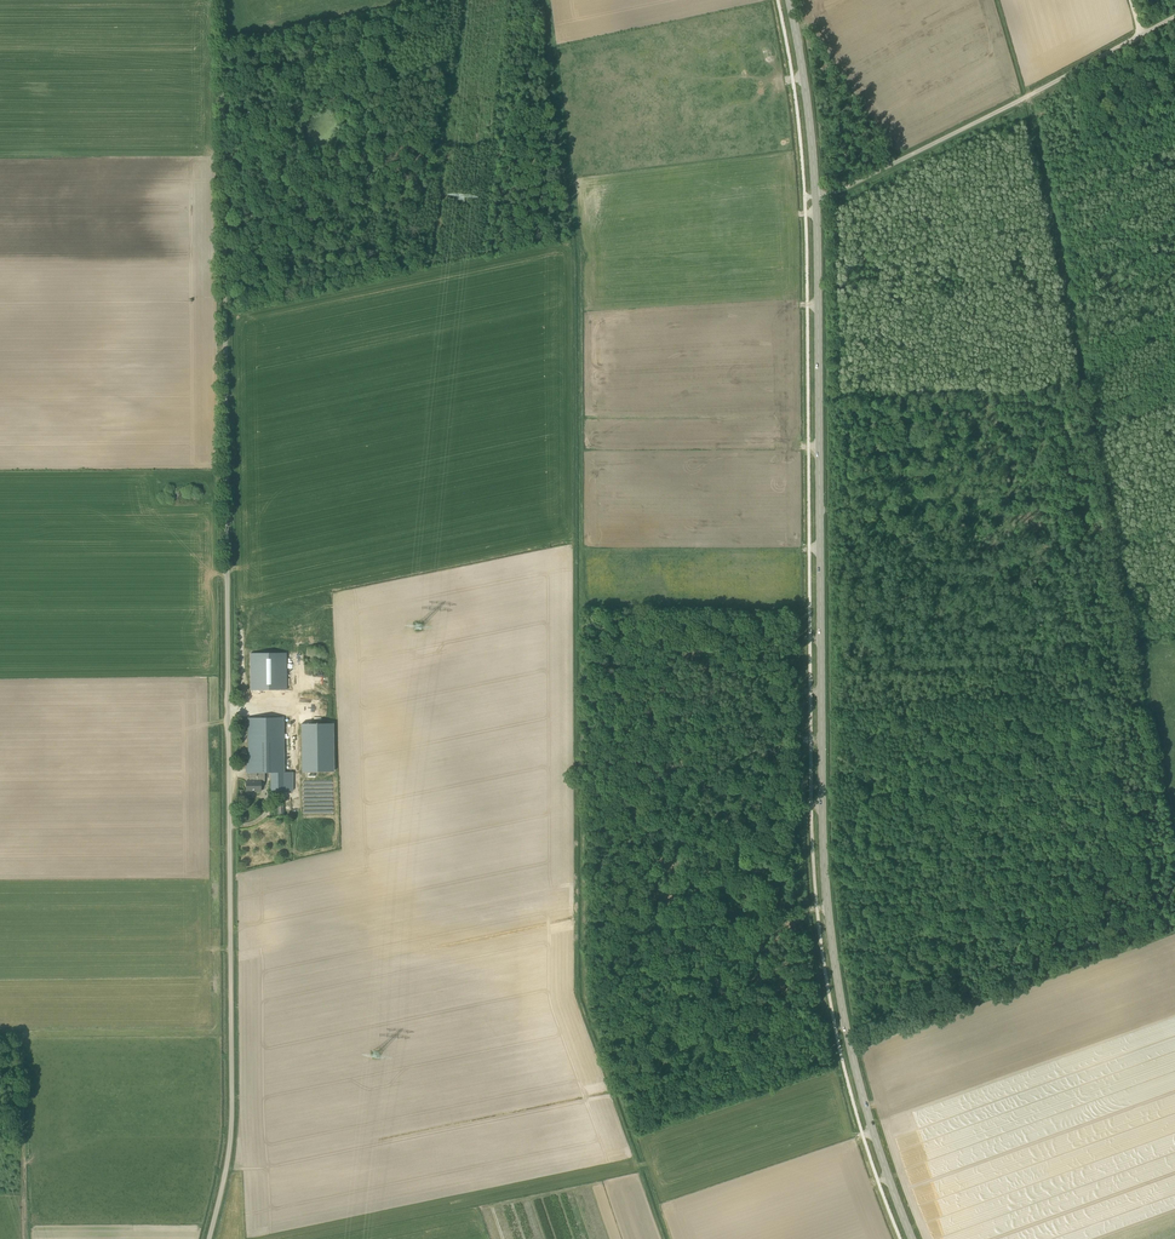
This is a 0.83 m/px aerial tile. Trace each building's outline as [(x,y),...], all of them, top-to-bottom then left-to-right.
[(294,677),(286,678),(285,653),(251,653),(251,690),(294,689),(294,677)] [(223,694),(223,680),(213,680),(213,694),(223,694)] [(271,791),(284,791),(283,717),(248,718),(249,761),(246,761),(246,773),(249,773),(249,781),(246,781),(246,790),(255,790),(255,791),(261,791),(261,787),(261,781),(265,781),(265,772),(271,772),(271,791)] [(334,725),(301,725),(302,772),(334,771),(334,725)]
